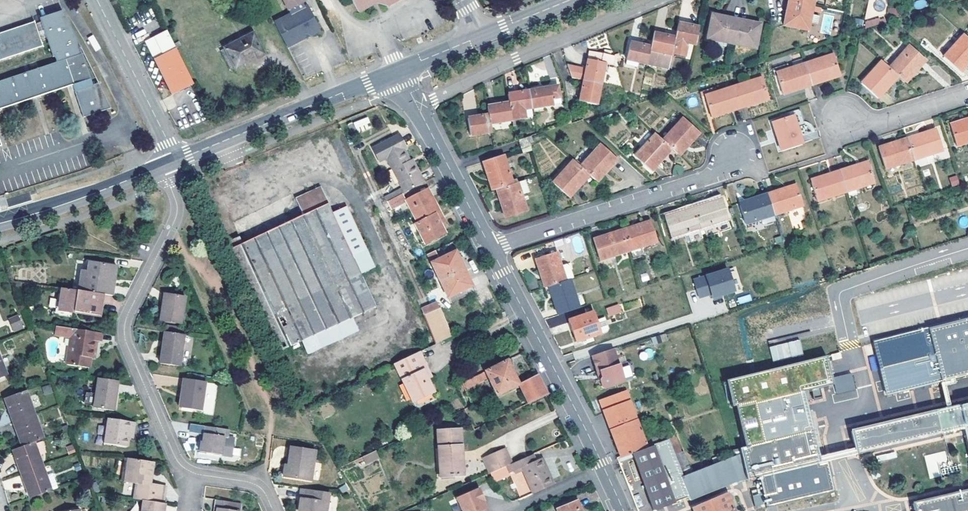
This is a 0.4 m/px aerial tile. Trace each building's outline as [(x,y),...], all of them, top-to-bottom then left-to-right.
[(317,23),(308,6),(306,7),(304,3),(306,2),(305,0),(284,0),(290,10),(296,7),(298,11),(275,23),(287,46),(320,28),(317,23)] [(358,12),(375,3),(380,0),(351,0),(358,12)] [(808,30),(812,5),(788,1),(784,25),(808,30)] [(317,23),(309,6),(308,6),(317,23)] [(47,37),(53,57),(55,56),(58,62),(0,81),(0,110),(74,85),(91,79),(81,48),(83,47),(62,11),(41,18),(42,22),(47,37)] [(736,19),(711,14),(706,38),(731,44),(736,19)] [(736,19),(731,44),(756,49),(761,24),(736,19)] [(43,46),(41,39),(36,24),(35,21),(0,33),(0,60),(43,46)] [(36,24),(41,39),(47,37),(42,22),(36,24)] [(675,37),(672,54),(685,57),(688,44),(695,46),(699,27),(678,23),(675,37)] [(180,56),(166,28),(144,39),(173,95),(194,84),(180,56)] [(287,46),(288,48),(321,31),(320,28),(287,46)] [(668,69),(672,54),(675,37),(653,32),(650,46),(646,64),(668,69)] [(265,54),(254,33),(225,48),(236,69),(265,54)] [(967,63),(967,39),(963,35),(944,57),(960,72),(967,63)] [(637,62),(646,64),(650,46),(630,42),(626,59),(626,64),(636,67),(637,62)] [(910,45),(889,68),(898,77),(905,83),(926,60),(910,45)] [(231,72),(236,69),(225,48),(220,51),(231,72)] [(583,80),(601,84),(605,64),(617,66),(615,57),(600,54),(598,62),(588,60),(583,80)] [(840,75),(833,54),(805,63),(811,85),(840,75)] [(878,99),(898,77),(889,68),(881,61),(861,84),(878,99)] [(783,94),(811,85),(805,63),(775,73),(783,94)] [(569,78),(583,78),(583,65),(569,65),(569,78)] [(769,98),(762,77),(733,86),(740,107),(769,98)] [(76,90),(93,84),(91,79),(74,85),(76,90)] [(601,84),(583,80),(579,101),(597,105),(601,84)] [(93,84),(76,90),(85,117),(110,107),(101,81),(93,84)] [(528,91),(531,108),(560,103),(557,86),(528,91)] [(711,117),(740,107),(733,86),(704,96),(711,117)] [(509,102),(510,112),(531,108),(528,91),(507,94),(509,102)] [(488,114),(490,124),(512,120),(510,112),(509,102),(487,107),(488,114)] [(470,135),(491,132),(490,124),(488,114),(467,118),(470,135)] [(772,122),(781,150),(803,143),(794,115),(772,122)] [(368,116),(353,122),(358,133),(372,128),(368,116)] [(683,118),(662,140),(671,149),(678,156),(699,132),(683,118)] [(948,125),(956,146),(967,142),(967,119),(948,125)] [(936,129),(907,139),(914,160),(943,150),(936,129)] [(424,183),(419,173),(416,175),(409,160),(403,148),(405,147),(398,134),(371,147),(378,161),(386,157),(405,193),(424,183)] [(651,171),(671,149),(662,140),(655,134),(634,156),(651,171)] [(529,146),(526,137),(518,140),(520,150),(529,146)] [(884,169),(914,160),(907,139),(877,148),(884,169)] [(600,144),(579,167),(589,175),(596,182),(616,159),(600,144)] [(482,162),(492,191),(496,189),(512,184),(503,155),(482,162)] [(416,175),(419,173),(412,158),(409,160),(416,175)] [(569,198),(589,175),(579,167),(572,161),(552,183),(569,198)] [(868,161),(839,171),(845,192),(874,183),(868,161)] [(810,180),(817,201),(845,192),(839,171),(810,180)] [(951,186),(959,184),(957,175),(949,177),(951,186)] [(526,211),(517,182),(512,184),(496,189),(505,218),(526,211)] [(796,184),(767,194),(774,215),(803,206),(796,184)] [(320,188),(295,199),(302,216),(228,251),(257,313),(276,353),(325,329),(375,306),(352,255),(332,213),(320,188)] [(427,190),(406,201),(418,224),(416,225),(425,243),(445,233),(440,223),(435,214),(440,212),(427,190)] [(738,203),(745,224),(774,215),(767,194),(738,203)] [(722,198),(692,207),(699,229),(729,219),(722,198)] [(332,213),(352,255),(366,249),(346,207),(332,213)] [(671,238),(699,229),(692,207),(664,216),(671,238)] [(435,214),(440,223),(444,221),(440,212),(435,214)] [(650,221),(621,230),(628,251),(657,242),(650,221)] [(621,230),(593,239),(600,260),(628,251),(621,230)] [(427,254),(450,303),(475,291),(455,251),(446,256),(444,252),(438,255),(436,250),(427,254)] [(548,287),(565,281),(561,266),(556,252),(535,260),(544,288),(548,287)] [(110,285),(113,266),(89,263),(87,273),(81,272),(78,291),(102,294),(112,296),(113,286),(110,285)] [(568,264),(561,266),(565,281),(569,279),(573,278),(568,264)] [(727,269),(693,280),(699,298),(711,294),(712,298),(734,291),(727,269)] [(548,287),(557,315),(579,308),(569,279),(565,281),(548,287)] [(52,316),(57,317),(61,289),(56,288),(52,316)] [(98,316),(102,294),(78,291),(61,289),(57,317),(70,318),(71,312),(98,316)] [(162,305),(161,305),(159,320),(179,323),(184,296),(164,293),(162,305)] [(620,311),(618,305),(606,309),(608,315),(620,311)] [(423,316),(435,344),(436,344),(450,337),(438,310),(423,316)] [(569,320),(576,342),(607,331),(608,328),(604,318),(595,321),(592,312),(569,320)] [(7,318),(13,332),(25,328),(19,313),(7,318)] [(873,343),(886,395),(939,382),(952,378),(967,374),(967,318),(873,343)] [(164,326),(163,331),(183,334),(184,329),(164,326)] [(101,341),(103,333),(72,329),(71,338),(67,364),(90,368),(92,357),(93,350),(97,351),(98,341),(101,341)] [(183,334),(163,331),(158,363),(179,366),(183,334)] [(659,335),(651,338),(653,344),(661,342),(659,335)] [(772,361),(803,356),(800,340),(769,345),(772,361)] [(613,348),(591,355),(596,371),(599,370),(601,376),(599,380),(601,386),(604,387),(625,381),(619,363),(618,364),(613,348)] [(647,349),(639,353),(642,360),(650,356),(647,349)] [(433,392),(427,378),(423,370),(427,368),(419,352),(394,363),(412,401),(433,392)] [(825,356),(724,380),(730,406),(734,406),(743,447),(782,438),(812,431),(805,402),(811,400),(809,391),(832,385),(825,356)] [(496,395),(518,384),(507,361),(485,372),(496,395)] [(623,366),(625,377),(632,376),(630,365),(623,366)] [(483,372),(475,376),(472,371),(459,378),(466,390),(487,379),(483,372)] [(832,377),(837,401),(857,397),(852,373),(832,377)] [(547,395),(537,374),(518,384),(528,404),(547,395)] [(119,381),(99,378),(95,408),(114,411),(119,381)] [(952,378),(939,382),(941,392),(945,408),(949,407),(945,391),(944,386),(954,384),(952,378)] [(184,394),(182,408),(201,411),(206,382),(183,379),(181,393),(184,394)] [(53,392),(50,384),(43,387),(45,394),(53,392)] [(26,390),(5,398),(14,422),(35,415),(26,390)] [(644,440),(626,391),(599,400),(616,445),(621,457),(632,453),(658,443),(655,436),(644,440)] [(851,431),(855,448),(856,453),(964,428),(967,446),(967,403),(949,407),(945,408),(851,431)] [(35,415),(14,422),(23,446),(34,442),(43,439),(35,415)] [(128,447),(129,437),(130,430),(134,431),(135,431),(136,422),(108,418),(104,444),(128,447)] [(229,430),(205,427),(203,442),(201,442),(200,452),(222,456),(225,438),(227,438),(229,430)] [(460,429),(436,431),(439,477),(463,475),(460,429)] [(812,431),(782,438),(788,469),(820,462),(819,457),(812,431)] [(689,497),(690,499),(737,480),(738,481),(788,469),(782,438),(743,447),(732,450),(734,457),(683,476),(681,473),(674,455),(671,446),(668,439),(658,443),(632,453),(653,510),(654,510),(674,503),(674,502),(689,497)] [(23,446),(13,449),(22,474),(43,466),(34,442),(23,446)] [(677,443),(671,446),(674,455),(681,452),(677,443)] [(76,452),(74,445),(68,447),(71,454),(76,452)] [(283,476),(306,480),(309,461),(313,461),(315,451),(290,448),(288,466),(284,465),(283,476)] [(820,462),(856,453),(855,448),(819,457),(820,462)] [(496,460),(486,464),(490,472),(498,469),(511,463),(505,449),(493,454),(496,460)] [(375,450),(362,457),(365,463),(378,457),(375,450)] [(681,452),(674,455),(681,473),(690,469),(683,451),(681,452)] [(894,451),(876,456),(878,462),(896,456),(894,451)] [(938,463),(947,462),(946,451),(925,454),(928,478),(940,477),(938,463)] [(483,458),(486,464),(496,460),(493,454),(483,458)] [(511,463),(498,469),(490,472),(493,480),(508,473),(520,498),(553,483),(541,458),(535,461),(532,454),(511,463)] [(150,484),(154,462),(127,458),(124,481),(138,483),(135,499),(145,501),(159,503),(162,486),(150,484)] [(43,466),(22,474),(31,498),(52,490),(43,466)] [(328,492),(299,488),(297,499),(300,499),(298,510),(325,510),(328,492)] [(454,498),(460,510),(484,510),(483,509),(485,508),(482,501),(480,502),(478,497),(480,496),(477,488),(454,498)] [(912,503),(914,510),(967,510),(967,490),(912,503)] [(760,493),(752,495),(755,507),(763,505),(760,493)] [(726,494),(693,507),(694,510),(733,510),(726,494)] [(164,504),(159,503),(145,501),(144,510),(163,510),(164,504)] [(219,510),(234,510),(229,510),(230,503),(217,501),(216,510),(219,510)] [(557,510),(581,510),(577,501),(556,509),(557,510)]
